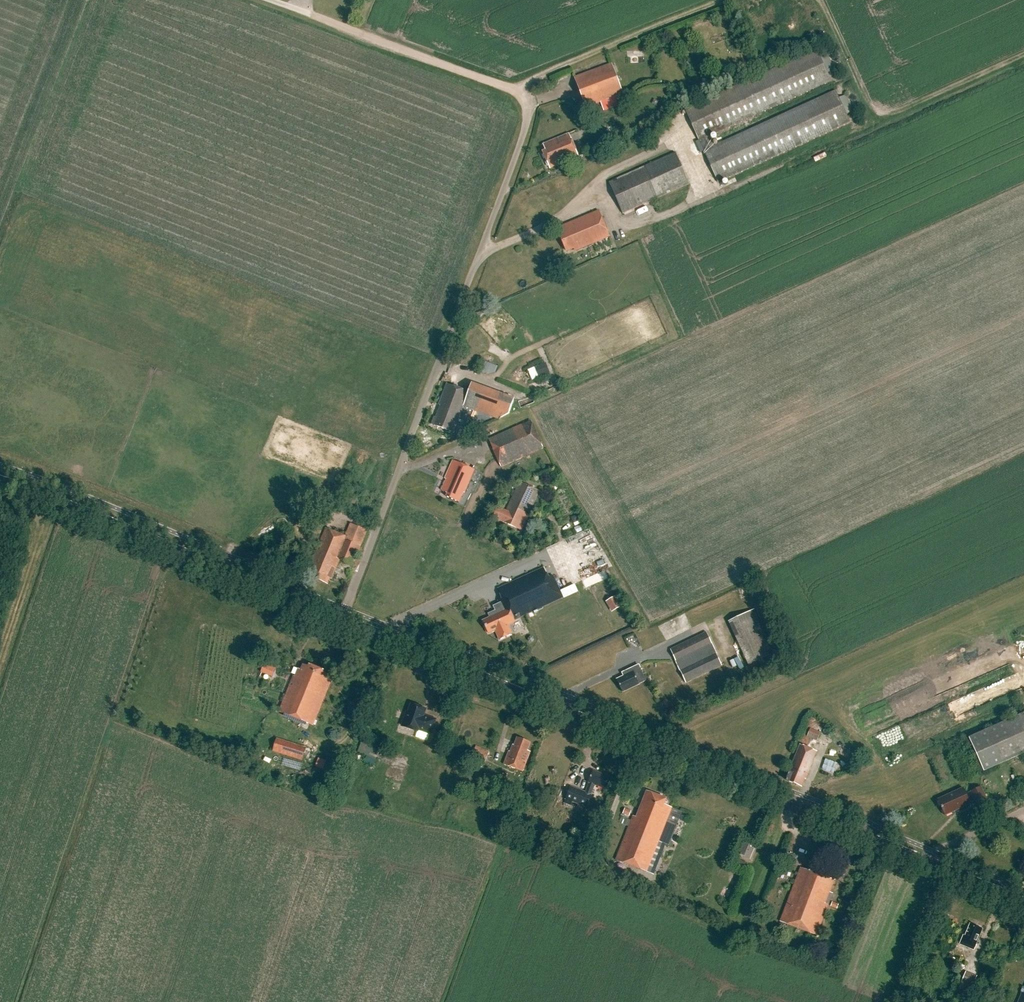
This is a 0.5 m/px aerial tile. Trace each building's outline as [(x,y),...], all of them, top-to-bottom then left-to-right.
[(817,50),(685,110),(718,182),(850,122),(836,91),(710,149),(706,138),(831,81),(817,50)] [(626,103),(612,64),(574,78),(586,108),(601,103),(604,111),(626,103)] [(546,151),(543,152),(550,169),(579,157),(569,134),(543,145),(546,151)] [(676,153),(609,183),(623,214),(689,184),(676,153)] [(599,212),(557,229),(567,252),(574,248),(575,251),(609,237),(599,212)] [(497,375),(501,365),(483,359),(479,369),(497,375)] [(550,373),(546,363),(535,367),(539,377),(550,373)] [(478,376),(480,371),(468,368),(467,373),(478,376)] [(435,417),(432,425),(453,433),(464,407),(498,420),(509,415),(514,402),(471,386),(468,392),(447,384),(438,405),(440,406),(436,418),(435,417)] [(501,468),(543,449),(531,420),(488,439),(501,468)] [(441,491),(448,494),(446,497),(459,503),(463,493),(464,493),(470,480),(476,483),(481,473),(453,461),(445,479),(446,480),(441,491)] [(498,508),(493,518),(521,531),(539,491),(519,482),(506,511),(498,508)] [(336,484),(330,498),(337,501),(342,487),(336,484)] [(365,496),(349,489),(345,501),(360,507),(365,496)] [(314,565),(309,577),(328,585),(330,579),(332,579),(340,560),(353,565),(367,531),(351,524),(345,536),(326,528),(311,564),(314,565)] [(514,620),(563,598),(553,576),(549,578),(544,568),(498,589),(502,599),(498,601),(503,612),(483,621),(489,633),(495,630),(500,640),(512,634),(507,624),(514,620)] [(609,601),(615,612),(625,606),(619,595),(609,601)] [(754,610),(729,622),(749,665),(774,653),(754,610)] [(706,633),(670,650),(686,683),(722,666),(706,633)] [(323,673),(324,671),(310,665),(309,667),(303,665),(301,670),(298,669),(295,677),(293,676),(279,712),(313,726),(333,677),(323,673)] [(617,680),(623,693),(639,685),(646,681),(639,666),(625,672),(626,676),(617,680)] [(269,670),(266,679),(274,682),(277,673),(269,670)] [(423,715),(425,710),(411,705),(408,713),(407,713),(402,726),(418,731),(418,730),(431,734),(436,720),(423,715)] [(968,738),(983,772),(1023,753),(1023,714),(1023,713),(968,738)] [(807,737),(817,741),(823,727),(813,723),(807,737)] [(310,761),(315,750),(289,738),(284,748),(310,761)] [(509,752),(504,765),(523,772),(530,752),(527,751),(531,743),(517,738),(514,746),(513,745),(510,752),(509,752)] [(373,744),(367,762),(377,765),(383,747),(373,744)] [(790,773),(786,781),(802,787),(805,779),(805,780),(817,752),(800,745),(789,773),(790,773)] [(489,751),(476,746),(471,758),(485,763),(489,751)] [(589,783),(585,793),(591,795),(595,785),(605,789),(609,777),(593,771),(588,783),(589,783)] [(579,804),(584,792),(570,787),(566,799),(579,804)] [(963,788),(938,800),(945,816),(970,804),(970,803),(975,801),(978,808),(988,803),(981,787),(966,794),(963,788)] [(671,808),(664,805),(666,799),(646,792),(637,817),(633,816),(616,860),(653,875),(665,844),(669,845),(682,812),(671,808)] [(755,846),(742,840),(736,853),(750,859),(755,846)] [(739,860),(737,865),(746,868),(748,864),(739,860)] [(801,868),(780,922),(817,936),(832,894),(830,893),(835,881),(801,868)] [(964,936),(960,944),(974,950),(982,929),(970,924),(965,937),(964,936)] [(977,976),(966,971),(961,982),(959,988),(966,991),(969,985),(973,986),(977,976)]
